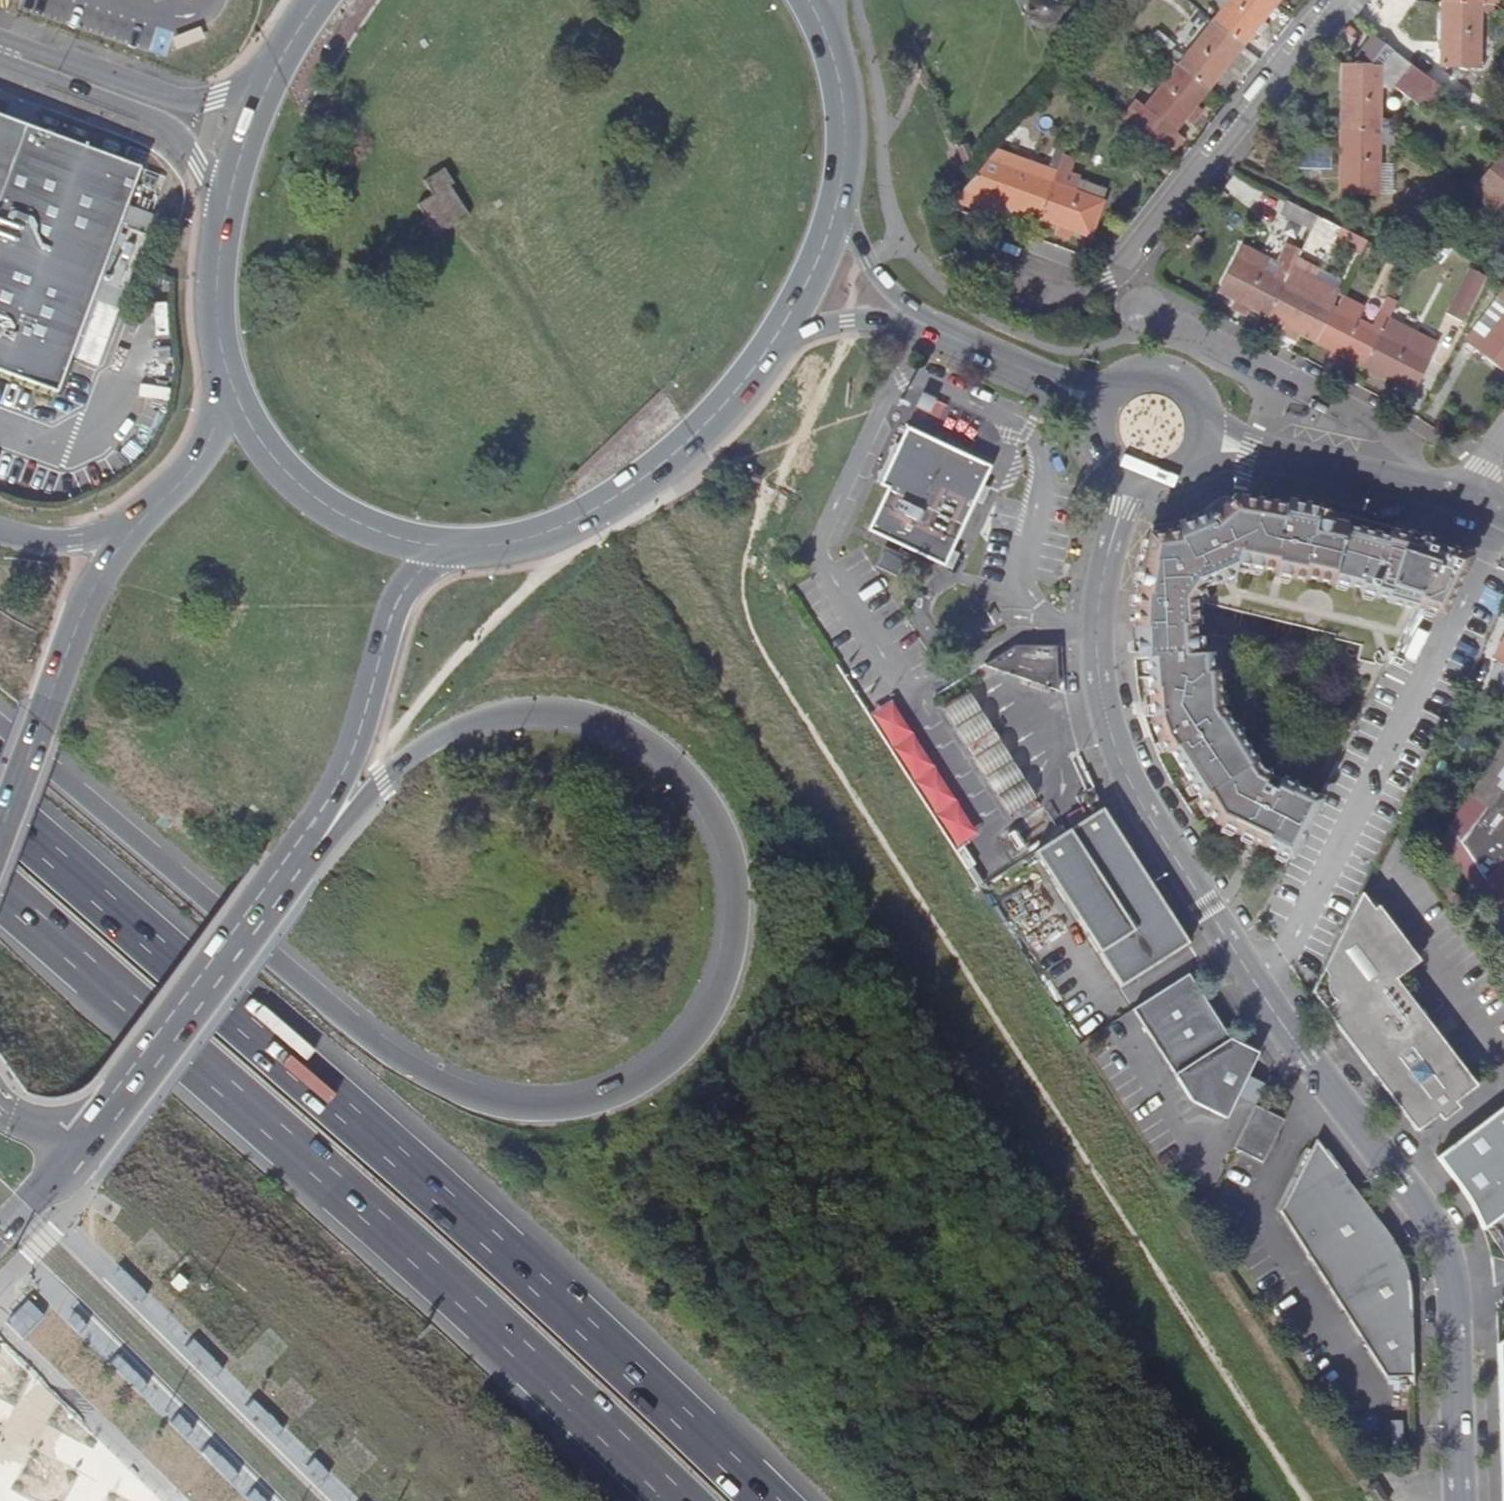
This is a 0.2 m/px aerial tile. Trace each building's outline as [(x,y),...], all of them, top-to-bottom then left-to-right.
[(1026,4),(1024,8),(1024,13),(1026,18),(1029,22),(1032,25),(1037,27),(1042,28),(1047,26),(1051,24),(1055,20),(1057,16),(1058,11),(1057,6),(1055,1),(1053,0),(1028,0),(1026,4)] [(1270,0),(1215,0),(1212,4),(1222,11),(1212,24),(1243,47),(1255,32),(1261,36),(1269,26),(1263,21),(1276,5),(1270,0)] [(1480,68),(1481,11),(1481,3),(1442,3),(1441,67),(1480,68)] [(1493,11),(1493,3),(1481,3),(1481,11),(1493,11)] [(1243,47),(1212,24),(1183,59),(1178,66),(1209,90),(1243,47)] [(1149,44),(1166,56),(1172,47),(1156,35),(1149,44)] [(1433,100),(1441,89),(1374,36),(1342,65),(1341,130),(1380,131),(1380,120),(1380,87),(1394,87),(1425,110),(1433,100)] [(1174,52),(1168,58),(1178,66),(1183,59),(1174,52)] [(1178,66),(1168,58),(1163,65),(1173,72),(1178,66)] [(1173,72),(1145,108),(1175,132),(1187,117),(1194,122),(1202,111),(1196,106),(1209,90),(1178,66),(1173,72)] [(1452,98),(1441,89),(1433,100),(1445,109),(1452,98)] [(1183,138),(1175,132),(1145,108),(1137,101),(1120,122),(1166,159),(1183,138)] [(57,391),(139,167),(0,116),(0,370),(57,391)] [(1380,131),(1393,131),(1393,120),(1380,120),(1380,131)] [(1380,131),(1341,130),(1340,162),(1331,162),(1331,148),(1294,148),(1294,170),(1325,170),(1325,178),(1340,178),(1340,195),(1378,195),(1379,141),(1380,131)] [(1393,142),(1393,131),(1380,131),(1379,141),(1393,142)] [(971,181),(954,202),(991,215),(996,203),(1039,219),(1052,182),(1056,171),(1050,169),(997,150),(971,181)] [(332,152),(338,161),(341,158),(334,151),(332,152)] [(330,167),(338,161),(332,152),(323,159),(330,167)] [(1503,182),(1503,161),(1498,157),(1488,170),(1503,182)] [(1102,201),(1075,191),(1060,185),(1064,175),(1067,176),(1072,161),(1062,158),(1060,162),(1056,171),(1052,182),(1039,219),(1064,228),(1061,236),(1069,239),(1072,231),(1090,238),(1104,201),(1102,201)] [(1053,159),(1050,169),(1056,171),(1060,162),(1053,159)] [(1384,160),(1383,191),(1394,192),(1396,161),(1384,160)] [(460,220),(470,215),(452,186),(455,184),(446,168),(423,181),(432,197),(418,205),(438,236),(460,220)] [(1503,202),(1503,182),(1488,170),(1477,184),(1503,204),(1503,202)] [(1078,180),(1075,191),(1102,201),(1107,190),(1078,180)] [(1311,229),(1318,215),(1288,200),(1281,215),(1311,229)] [(1348,243),(1363,250),(1368,239),(1353,232),(1348,243)] [(1279,266),(1242,247),(1218,292),(1267,318),(1292,270),(1301,252),(1292,248),(1290,246),(1279,266)] [(1470,265),(1446,309),(1466,319),(1490,276),(1470,265)] [(1302,335),(1316,343),(1340,296),(1292,270),(1267,318),(1284,326),(1281,334),(1298,343),(1302,335)] [(1382,333),(1375,329),(1359,320),(1364,309),(1340,296),(1316,343),(1332,351),(1329,358),(1343,366),(1347,359),(1364,368),(1382,333)] [(1384,311),(1375,329),(1382,333),(1390,317),(1391,315),(1384,311)] [(1476,349),(1503,372),(1503,314),(1476,349)] [(1438,342),(1390,317),(1382,333),(1364,368),(1386,379),(1383,385),(1392,390),(1396,384),(1413,392),(1438,342)] [(889,488),(870,531),(945,566),(946,563),(950,565),(954,556),(951,554),(976,500),(979,501),(984,487),(982,486),(991,465),(908,427),(882,484),(889,488)] [(1302,505),(1260,497),(1256,502),(1232,498),(1228,504),(1213,501),(1201,511),(1184,518),(1171,523),(1153,525),(1142,566),(1137,594),(1148,595),(1147,616),(1174,616),(1176,603),(1185,604),(1188,602),(1192,602),(1197,603),(1197,611),(1216,606),(1335,635),(1335,640),(1360,646),(1358,660),(1375,664),(1374,660),(1376,656),(1378,654),(1382,653),(1388,654),(1391,658),(1417,606),(1436,568),(1435,549),(1438,542),(1425,537),(1386,525),(1334,511),(1302,505)] [(1494,657),(1503,662),(1503,637),(1494,657)] [(1216,822),(1252,839),(1256,831),(1266,835),(1262,844),(1291,859),(1317,806),(1278,786),(1275,791),(1264,786),(1269,775),(1259,770),(1220,709),(1218,697),(1213,697),(1211,673),(1204,674),(1203,655),(1196,655),(1154,657),(1154,676),(1150,677),(1151,703),(1158,702),(1159,711),(1151,712),(1153,723),(1159,739),(1166,750),(1170,750),(1216,822)] [(1059,665),(1029,656),(1025,670),(1055,680),(1059,665)] [(871,711),(955,847),(979,833),(895,696),(871,711)] [(996,737),(972,698),(947,714),(972,752),(996,737)] [(1003,746),(996,737),(972,752),(978,762),(1003,746)] [(1451,826),(1461,841),(1488,805),(1490,806),(1502,789),(1503,789),(1503,739),(1451,826)] [(1040,804),(1003,746),(978,762),(1015,820),(1040,804)] [(1433,854),(1445,874),(1468,910),(1503,861),(1503,789),(1502,789),(1490,806),(1488,805),(1461,841),(1451,826),(1433,854)] [(1102,807),(1033,852),(1120,986),(1139,973),(1140,974),(1190,941),(1102,807)] [(1353,907),(1312,990),(1325,1007),(1386,1088),(1409,1117),(1414,1116),(1419,1115),(1424,1113),(1429,1111),(1434,1109),(1438,1106),(1442,1103),(1447,1099),(1450,1096),(1454,1092),(1457,1088),(1460,1083),(1463,1079),(1465,1074),(1439,1040),(1432,1031),(1393,979),(1396,977),(1414,964),(1379,919),(1382,917),(1374,907),(1361,891),(1353,907)] [(1378,904),(1374,907),(1382,917),(1379,919),(1414,964),(1420,958),(1378,904)] [(1259,1052),(1232,1039),(1190,972),(1139,1005),(1139,1004),(1132,1008),(1192,1100),(1227,1117),(1239,1094),(1248,1074),(1256,1059),(1259,1052)] [(1409,1117),(1419,1131),(1441,1115),(1445,1121),(1463,1107),(1457,1102),(1479,1085),(1396,977),(1393,979),(1432,1031),(1439,1040),(1465,1074),(1463,1079),(1460,1083),(1457,1088),(1454,1092),(1450,1096),(1447,1099),(1442,1103),(1438,1106),(1434,1109),(1429,1111),(1424,1113),(1419,1115),(1414,1116),(1409,1117)] [(1264,1082),(1248,1074),(1239,1094),(1254,1102),(1264,1082)] [(1275,1114),(1255,1105),(1234,1147),(1263,1162),(1278,1131),(1268,1127),(1275,1114)] [(1439,1158),(1461,1186),(1473,1206),(1484,1230),(1503,1215),(1503,1108),(1439,1158)] [(1388,1377),(1415,1376),(1413,1299),(1411,1276),(1406,1262),(1401,1250),(1394,1238),(1383,1224),(1354,1186),(1350,1189),(1333,1166),(1309,1154),(1281,1210),(1388,1377)] [(43,1319),(28,1305),(11,1323),(25,1337),(43,1319)] [(1373,1493),(1379,1500),(1393,1500),(1383,1487),(1373,1493)]
